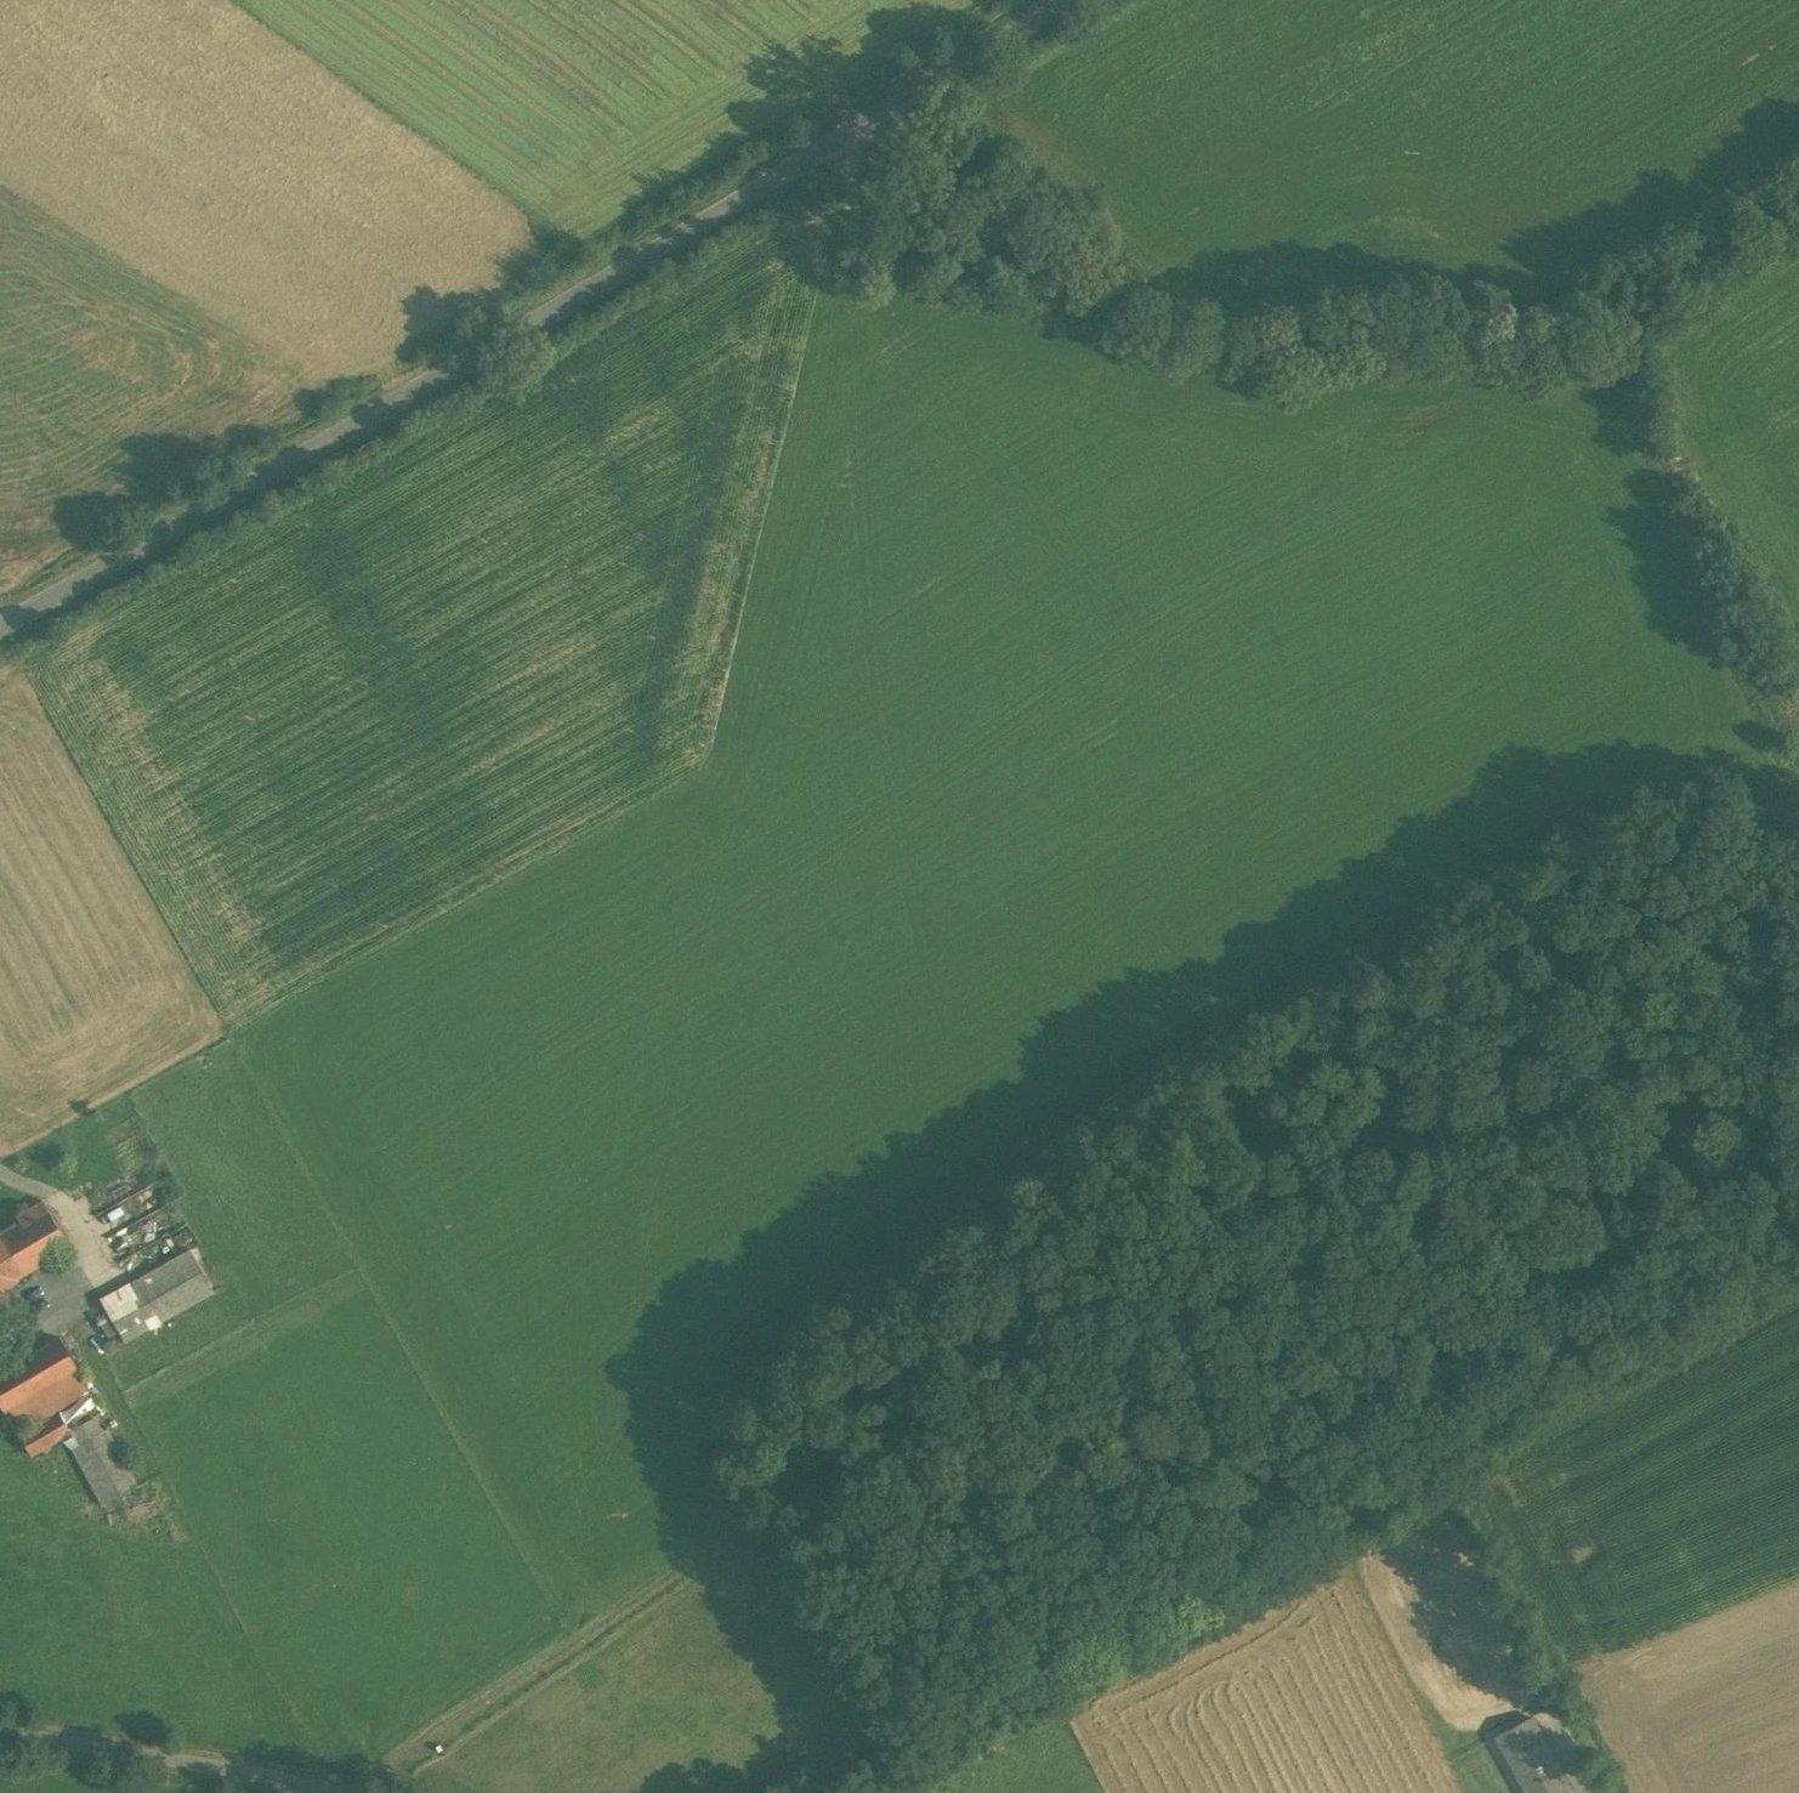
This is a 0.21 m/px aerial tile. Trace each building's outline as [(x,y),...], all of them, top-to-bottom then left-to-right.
[(71,1247),(44,1200),(17,1215),(20,1221),(0,1232),(0,1257),(0,1288),(71,1247)] [(213,1290),(190,1248),(166,1263),(171,1273),(189,1303),(213,1290)] [(107,1309),(171,1273),(166,1263),(101,1299),(107,1309)] [(124,1340),(189,1303),(171,1273),(107,1309),(124,1340)] [(3,1405),(18,1431),(90,1389),(59,1336),(0,1371),(0,1400),(3,1405)] [(95,1418),(70,1430),(76,1441),(107,1500),(131,1488),(101,1430),(95,1418)] [(21,1437),(30,1454),(60,1437),(51,1420),(21,1437)] [(101,1430),(131,1488),(137,1485),(107,1427),(101,1430)] [(101,1504),(107,1500),(76,1441),(70,1445),(80,1463),(101,1504)] [(1495,1736),(1526,1792),(1573,1792),(1530,1717),(1495,1736)]
